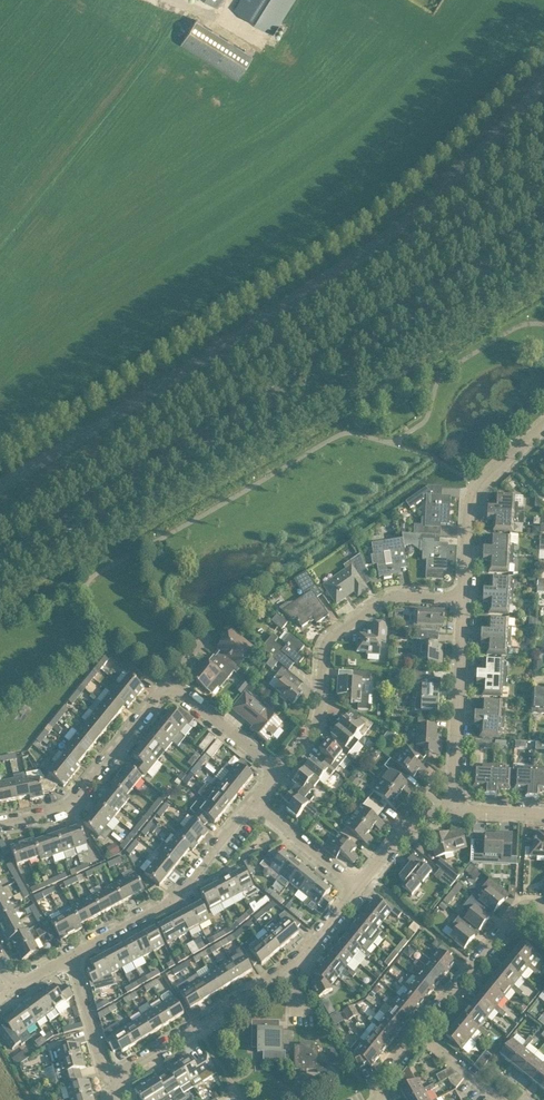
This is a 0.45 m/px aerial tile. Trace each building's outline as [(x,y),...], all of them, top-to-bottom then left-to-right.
[(294,0),(240,0),(235,9),(273,33),(294,0)] [(196,19),(181,42),(238,78),(253,55),(196,19)] [(425,528),(424,535),(428,536),(440,536),(441,525),(449,526),(451,497),(427,496),(427,487),(406,502),(411,509),(426,498),(425,519),(430,519),(429,528),(425,528)] [(442,495),(453,495),(454,488),(443,487),(442,495)] [(488,506),(488,512),(518,514),(518,504),(523,504),(523,497),(515,496),(496,495),(495,506),(488,506)] [(524,514),(518,514),(488,512),(488,519),(494,520),(494,531),(505,532),(513,532),(513,524),(524,524),(524,514)] [(428,536),(424,535),(418,535),(402,534),(403,539),(404,546),(418,546),(418,543),(420,543),(420,552),(423,552),(422,560),(427,561),(426,570),(433,570),(432,579),(443,579),(443,571),(447,571),(448,544),(427,543),(428,536)] [(484,553),(513,555),(514,545),(510,545),(510,536),(491,536),(491,547),(484,547),(484,553)] [(407,569),(408,569),(406,558),(404,546),(403,539),(372,544),(374,556),(375,555),(377,564),(373,565),(373,566),(377,565),(379,578),(384,577),(384,579),(392,578),(392,576),(402,574),(400,562),(406,561),(407,569)] [(513,555),(484,553),(483,560),(490,561),(489,572),(509,573),(509,565),(513,565),(513,555)] [(359,573),(366,569),(360,555),(351,561),(359,573)] [(352,568),(325,586),(336,603),(355,591),(358,596),(367,590),(352,568)] [(316,585),(306,572),(294,580),(300,589),(304,586),(307,591),(316,585)] [(484,588),(484,595),(514,596),(514,586),(510,586),(511,578),(491,577),(491,588),(484,588)] [(287,603),(280,608),(285,613),(293,620),(296,618),(297,621),(298,623),(299,623),(302,628),(310,622),(309,620),(312,618),(317,624),(329,616),(312,591),(296,602),(287,603)] [(514,596),(484,595),(483,602),(490,602),(489,613),(509,614),(509,606),(513,606),(514,596)] [(414,632),(427,633),(436,633),(436,626),(444,627),(445,612),(418,611),(417,625),(414,625),(414,632)] [(282,630),(288,624),(278,615),(272,622),(282,630)] [(482,629),(481,636),(511,637),(512,627),(508,627),(508,619),(489,618),(488,629),(482,629)] [(386,643),(387,636),(387,625),(371,624),(371,632),(366,632),(364,632),(364,637),(358,636),(357,652),(367,652),(367,654),(380,655),(381,642),(386,643)] [(242,667),(254,651),(232,632),(218,649),(229,658),(224,664),(234,672),(236,674),(242,667)] [(428,664),(431,664),(442,665),(443,647),(430,646),(430,643),(427,643),(427,633),(414,632),(417,632),(416,640),(420,640),(419,660),(428,661),(428,664)] [(262,649),(272,658),(279,662),(281,665),(287,657),(298,666),(304,659),(299,654),(304,647),(290,635),(283,643),(287,646),(284,650),(275,643),(278,639),(273,635),(262,649)] [(511,637),(481,636),(481,643),(488,643),(487,655),(506,656),(507,647),(511,647),(511,637)] [(110,652),(102,661),(106,664),(113,655),(110,652)] [(279,662),(272,658),(266,665),(272,670),(279,662)] [(477,670),(477,677),(507,678),(507,668),(503,668),(504,660),(496,660),(485,659),(484,670),(477,670)] [(234,672),(224,664),(221,662),(215,669),(205,660),(191,677),(197,683),(197,684),(199,685),(199,684),(207,690),(212,683),(220,689),(234,672)] [(106,664),(102,661),(97,667),(101,670),(106,664)] [(286,702),(287,700),(293,705),(302,694),(294,687),(298,681),(290,674),(282,668),(275,678),(281,683),(275,690),(281,695),(280,697),(286,702)] [(421,711),(427,712),(438,712),(439,691),(441,691),(441,679),(433,679),(434,671),(415,670),(414,689),(422,690),(421,711)] [(97,674),(94,671),(89,677),(93,680),(97,674)] [(352,697),(351,703),(359,704),(358,710),(369,711),(369,695),(361,695),(362,680),(369,681),(370,673),(353,672),(353,679),(339,678),(338,696),(352,697)] [(136,698),(144,688),(129,676),(121,686),(136,698)] [(89,685),(93,680),(89,677),(85,682),(89,685)] [(507,678),(477,677),(477,684),(483,684),(483,696),(502,697),(502,688),(506,688),(507,678)] [(126,706),(125,707),(128,709),(136,698),(121,686),(114,696),(113,696),(126,706)] [(251,686),(247,691),(252,695),(256,690),(251,686)] [(82,694),(78,691),(73,696),(77,699),(82,694)] [(533,691),(532,714),(543,714),(543,691),(533,691)] [(117,716),(125,707),(126,706),(113,696),(114,696),(111,693),(102,704),(117,716)] [(273,717),(263,708),(245,694),(240,701),(233,709),(255,727),(252,730),(267,742),(271,738),(272,738),(273,737),(272,736),(282,724),(273,717)] [(73,705),(77,699),(73,696),(69,702),(73,705)] [(267,700),(264,704),(272,710),(275,706),(269,701),(267,700)] [(475,711),(475,718),(505,720),(505,710),(501,709),(502,701),(483,700),(482,711),(475,711)] [(102,704),(95,714),(110,726),(117,716),(102,704)] [(179,708),(179,709),(175,713),(172,711),(164,720),(180,733),(188,724),(190,725),(194,720),(179,708)] [(66,714),(62,711),(57,716),(61,719),(66,714)] [(110,726),(95,714),(87,723),(102,736),(110,726)] [(57,725),(61,719),(57,716),(53,721),(57,725)] [(339,727),(359,743),(359,742),(354,738),(359,733),(363,737),(374,724),(361,717),(356,724),(347,717),(339,727)] [(500,729),(504,730),(505,720),(475,718),(474,725),(481,725),(481,737),(494,737),(500,738),(500,729)] [(439,756),(440,743),(440,737),(436,737),(437,728),(436,728),(437,720),(418,719),(417,746),(426,747),(426,755),(429,755),(429,756),(432,756),(439,756)] [(180,733),(164,720),(157,730),(172,743),(178,747),(186,738),(180,733)] [(87,723),(79,733),(94,746),(102,736),(87,723)] [(327,741),(347,757),(359,743),(339,727),(331,736),(340,743),(336,748),(327,741)] [(46,730),(41,736),(45,739),(49,733),(46,730)] [(172,743),(157,730),(149,739),(165,752),(172,743)] [(94,746),(79,733),(71,743),(86,755),(94,746)] [(204,753),(216,738),(210,733),(198,748),(204,753)] [(41,736),(37,741),(41,744),(43,742),(45,739),(41,736)] [(149,739),(141,748),(157,761),(165,752),(149,739)] [(212,759),(217,753),(224,744),(218,739),(206,754),(212,759)] [(328,758),(325,762),(336,771),(347,757),(327,741),(319,751),(328,758)] [(78,765),(86,755),(71,743),(62,754),(65,756),(65,755),(78,765)] [(396,764),(409,774),(414,778),(417,774),(423,778),(428,772),(415,762),(420,756),(407,746),(399,755),(402,758),(396,764)] [(162,765),(157,761),(141,748),(134,758),(139,762),(134,768),(143,775),(145,776),(147,773),(153,778),(162,765)] [(375,749),(370,754),(374,757),(377,757),(380,753),(375,749)] [(197,754),(192,759),(196,762),(200,757),(197,754)] [(72,777),(81,767),(78,765),(65,755),(65,756),(57,765),(72,777)] [(203,758),(198,764),(202,767),(206,761),(203,758)] [(196,762),(192,759),(188,764),(192,767),(196,762)] [(409,774),(396,764),(391,759),(385,767),(390,772),(382,782),(399,796),(403,791),(408,796),(413,789),(403,781),(409,774)] [(312,760),(305,769),(319,781),(326,773),(331,777),(336,771),(325,762),(321,767),(312,760)] [(202,767),(198,764),(194,769),(198,772),(202,767)] [(229,773),(245,786),(253,777),(237,764),(233,769),(227,764),(224,769),(229,774),(229,773)] [(57,765),(46,779),(53,792),(59,784),(64,787),(72,777),(57,765)] [(484,795),(491,795),(493,765),(483,765),(483,769),(474,768),(473,788),(485,788),(484,795)] [(503,766),(493,765),(491,795),(498,796),(499,789),(510,790),(511,778),(511,770),(503,770),(503,766)] [(119,776),(134,788),(142,778),(127,766),(119,776)] [(533,797),(534,767),(524,767),(524,771),(515,770),(514,790),(526,790),(526,797),(533,797)] [(533,797),(539,798),(540,791),(543,791),(543,772),(543,768),(534,767),(533,797)] [(292,791),(309,804),(314,798),(313,789),(319,781),(305,769),(293,784),(296,786),(292,791)] [(245,786),(229,773),(229,774),(222,783),(238,796),(245,786)] [(112,785),(114,787),(129,800),(129,799),(127,797),(134,788),(119,776),(112,785)] [(186,776),(182,781),(186,784),(190,779),(186,776)] [(27,778),(14,781),(18,800),(30,797),(27,778)] [(53,792),(46,779),(40,780),(40,779),(28,781),(27,778),(30,797),(30,801),(44,798),(43,794),(53,792)] [(352,778),(349,782),(355,787),(358,783),(352,778)] [(209,788),(230,805),(238,796),(222,783),(217,779),(209,788)] [(14,781),(2,783),(6,802),(18,800),(14,781)] [(374,793),(368,800),(380,809),(386,802),(396,811),(401,804),(396,800),(399,796),(382,782),(374,792),(374,793)] [(107,796),(122,808),(129,800),(114,787),(107,796)] [(208,787),(200,796),(207,801),(223,814),(230,805),(209,788),(208,787)] [(281,796),(285,800),(290,794),(285,790),(281,796)] [(290,794),(285,800),(284,800),(289,804),(292,801),(294,803),(291,806),(287,811),(297,819),(304,811),(316,821),(321,814),(309,804),(292,791),(290,794)] [(99,806),(114,818),(122,808),(107,796),(99,806)] [(159,799),(155,804),(159,807),(163,802),(159,799)] [(380,809),(368,800),(363,807),(362,806),(354,817),(371,831),(374,826),(380,831),(385,825),(374,816),(380,809)] [(223,814),(207,801),(195,817),(197,818),(206,825),(210,820),(215,824),(223,814)] [(165,804),(161,809),(165,813),(170,807),(165,804)] [(106,827),(114,818),(99,806),(92,815),(106,827)] [(161,809),(156,815),(161,818),(165,813),(161,809)] [(106,827),(92,815),(84,825),(99,837),(106,827)] [(144,817),(139,823),(143,826),(148,820),(144,817)] [(195,817),(193,820),(200,825),(203,828),(206,825),(197,818),(195,817)] [(345,828),(340,835),(352,844),(357,837),(368,846),(373,840),(367,835),(371,831),(354,817),(345,828)] [(185,829),(201,842),(208,832),(203,828),(200,825),(193,820),(185,829)] [(128,822),(125,826),(130,830),(134,827),(128,822)] [(139,823),(135,828),(139,831),(143,826),(139,823)] [(150,823),(146,828),(150,831),(154,826),(150,823)] [(70,831),(76,849),(87,845),(81,827),(70,831)] [(146,828),(141,833),(145,837),(150,831),(146,828)] [(193,851),(201,842),(185,829),(178,838),(176,836),(175,837),(190,849),(193,851)] [(76,849),(70,831),(58,835),(64,853),(76,849)] [(445,837),(444,835),(432,839),(435,850),(437,856),(453,852),(453,851),(465,847),(464,843),(461,832),(449,835),(448,834),(447,835),(448,836),(445,837)] [(543,857),(543,834),(538,833),(538,840),(535,840),(534,849),(526,848),(526,856),(538,857),(543,857)] [(472,841),(471,855),(501,856),(501,862),(511,862),(511,858),(512,834),(502,834),(502,838),(486,837),(486,842),(472,841)] [(58,835),(47,839),(53,857),(64,853),(58,835)] [(334,841),(332,839),(324,849),(337,859),(341,854),(353,864),(358,858),(353,853),(357,848),(352,844),(340,835),(339,835),(334,841)] [(125,841),(128,844),(133,839),(129,836),(125,841)] [(183,858),(190,849),(175,837),(168,846),(183,858)] [(53,857),(47,839),(35,843),(34,840),(40,858),(41,861),(53,857)] [(29,862),(40,858),(34,840),(23,844),(29,862)] [(128,844),(125,841),(120,846),(124,850),(128,844)] [(136,842),(131,847),(135,850),(139,845),(136,842)] [(29,862),(23,844),(11,848),(17,866),(29,862)] [(183,858),(168,846),(160,856),(175,868),(183,858)] [(130,856),(135,850),(131,847),(127,853),(130,856)] [(268,877),(270,876),(276,881),(293,861),(283,853),(280,856),(273,850),(264,861),(272,867),(271,868),(272,869),(270,871),(267,870),(265,871),(264,873),(264,876),(266,877),(268,877)] [(432,872),(421,862),(412,855),(408,861),(411,864),(399,878),(405,883),(402,887),(412,895),(421,885),(415,879),(417,877),(423,882),(432,872)] [(175,868),(160,856),(152,865),(167,877),(175,868)] [(248,860),(244,863),(251,875),(255,872),(248,860)] [(440,869),(455,882),(461,875),(441,860),(436,866),(440,869)] [(280,876),(276,881),(286,889),(290,883),(302,868),(293,861),(280,876)] [(167,877),(152,865),(145,874),(160,886),(167,877)] [(471,866),(465,872),(470,876),(475,869),(471,866)] [(302,868),(290,883),(299,891),(311,876),(302,868)] [(450,888),(455,882),(440,869),(435,875),(450,888)] [(260,892),(254,887),(244,870),(233,876),(243,893),(245,898),(247,897),(249,895),(250,897),(260,892)] [(124,880),(134,897),(144,891),(135,874),(124,880)] [(233,876),(223,882),(232,899),(243,893),(233,876)] [(311,876),(299,891),(309,898),(321,884),(311,876)] [(475,897),(494,913),(504,901),(495,893),(500,887),(495,883),(490,879),(479,892),(475,897)] [(114,886),(123,903),(134,897),(124,880),(114,886)] [(223,882),(212,888),(221,905),(232,899),(223,882)] [(322,916),(325,912),(334,901),(327,895),(331,892),(321,884),(309,898),(318,906),(314,910),(322,916)] [(103,891),(112,909),(123,903),(114,886),(103,891)] [(210,911),(221,905),(212,888),(201,894),(210,911)] [(2,890),(0,891),(0,904),(8,900),(2,890)] [(93,897),(92,897),(102,914),(112,909),(103,891),(103,892),(93,897)] [(450,891),(442,901),(447,905),(455,895),(450,891)] [(273,892),(270,896),(276,900),(279,897),(274,892),(273,892)] [(42,893),(34,897),(37,903),(45,899),(44,898),(42,893)] [(92,897),(82,903),(91,920),(102,914),(92,897)] [(460,916),(479,931),(489,919),(480,911),(485,906),(494,913),(475,897),(460,916)] [(376,899),(368,909),(379,919),(383,922),(391,912),(393,914),(397,917),(398,918),(402,913),(401,912),(397,909),(386,900),(382,905),(376,899)] [(8,900),(0,904),(0,918),(14,911),(8,900)] [(265,905),(262,901),(257,905),(255,902),(249,905),(252,909),(254,914),(265,905)] [(442,902),(438,906),(444,911),(448,906),(442,902)] [(29,906),(33,913),(37,911),(33,903),(29,906)] [(72,908),(81,926),(91,920),(82,903),(72,908)] [(190,910),(200,926),(211,920),(202,904),(190,910)] [(264,910),(267,914),(272,910),(269,906),(264,910)] [(289,911),(295,916),(298,912),(292,907),(289,911)] [(83,928),(81,926),(72,908),(71,909),(73,912),(63,917),(72,934),(83,928)] [(376,931),(377,929),(383,922),(368,909),(360,919),(376,931)] [(190,910),(180,915),(189,932),(200,926),(190,910)] [(267,914),(264,910),(259,915),(262,918),(267,914)] [(0,918),(0,927),(2,930),(19,921),(14,911),(0,918)] [(37,911),(33,913),(37,920),(41,918),(37,911)] [(283,922),(277,927),(290,941),(299,933),(296,929),(301,925),(285,912),(279,917),(283,922)] [(60,913),(51,918),(53,922),(52,923),(56,931),(61,940),(72,934),(63,917),(60,913)] [(245,922),(250,917),(247,914),(242,918),(245,922)] [(180,915),(169,921),(178,938),(189,932),(180,915)] [(450,938),(465,950),(475,937),(465,929),(470,924),(479,932),(479,931),(460,916),(449,929),(454,933),(450,938)] [(242,918),(237,922),(240,926),(245,922),(242,918)] [(373,945),(379,937),(382,933),(377,929),(376,931),(360,919),(353,928),(373,945)] [(48,934),(52,931),(49,925),(45,920),(39,924),(41,928),(35,931),(39,938),(48,934)] [(25,931),(19,921),(2,930),(5,936),(6,936),(8,941),(25,931)] [(167,944),(178,938),(169,921),(158,927),(167,944)] [(250,922),(245,926),(249,930),(254,926),(250,922)] [(233,926),(224,931),(226,936),(235,930),(233,926)] [(249,930),(245,926),(240,931),(243,935),(249,930)] [(277,927),(268,934),(280,949),(290,941),(277,927)] [(373,945),(353,928),(345,937),(361,950),(362,948),(367,952),(364,955),(368,959),(371,955),(367,952),(373,945)] [(155,929),(144,935),(153,952),(164,946),(155,929)] [(11,940),(17,950),(34,941),(28,930),(25,931),(8,941),(9,941),(11,940)] [(259,942),(271,957),(280,949),(268,934),(259,942)] [(144,935),(134,940),(143,957),(153,952),(144,935)] [(214,943),(221,939),(218,935),(212,938),(214,943)] [(345,937),(338,946),(353,959),(359,951),(364,955),(367,952),(362,948),(361,950),(345,937)] [(200,938),(194,942),(197,947),(203,943),(200,938)] [(400,944),(404,948),(409,942),(405,939),(400,944)] [(132,963),(143,957),(134,940),(123,946),(132,963)] [(223,948),(229,944),(227,940),(220,944),(223,948)] [(34,941),(17,950),(23,961),(40,952),(34,941)] [(191,951),(197,947),(194,941),(188,945),(191,951)] [(432,945),(440,951),(432,961),(447,974),(455,964),(449,959),(452,954),(436,941),(432,945)] [(262,965),(271,957),(263,946),(259,942),(249,950),(250,951),(247,954),(246,954),(254,966),(254,965),(259,962),(262,965)] [(225,952),(223,948),(220,944),(215,947),(210,950),(215,958),(225,952)] [(531,965),(538,956),(522,944),(514,954),(529,967),(531,965)] [(123,946),(113,952),(122,969),(132,963),(123,946)] [(347,966),(353,959),(338,946),(330,956),(345,968),(347,966)] [(409,947),(404,953),(409,958),(413,953),(413,950),(409,947)] [(394,951),(389,957),(393,961),(398,955),(394,951)] [(113,952),(102,958),(111,975),(122,969),(113,952)] [(199,956),(202,960),(208,956),(206,952),(199,956)] [(238,957),(232,961),(242,978),(252,971),(242,954),(242,955),(240,952),(236,954),(238,957)] [(187,953),(178,958),(176,959),(178,964),(189,957),(187,953)] [(514,954),(505,965),(521,977),(528,969),(532,972),(535,969),(531,965),(529,967),(514,954)] [(330,956),(322,965),(338,978),(344,970),(349,974),(352,970),(347,966),(345,968),(330,956)] [(393,961),(389,957),(384,963),(388,967),(393,961)] [(95,991),(110,988),(109,983),(114,981),(111,975),(102,958),(91,964),(94,969),(87,972),(91,981),(89,982),(91,987),(94,986),(95,991)] [(242,978),(232,961),(221,968),(232,984),(242,978)] [(426,968),(421,965),(418,968),(423,972),(424,970),(440,983),(447,974),(432,961),(426,968)] [(178,968),(181,972),(188,969),(185,964),(178,968)] [(330,987),(338,978),(322,965),(315,975),(319,978),(312,986),(319,998),(333,991),(330,987)] [(521,977),(505,965),(497,975),(512,988),(514,986),(521,977)] [(232,984),(221,968),(211,974),(222,990),(232,984)] [(424,970),(423,972),(417,980),(432,992),(440,983),(424,970)] [(154,978),(152,974),(142,979),(145,984),(154,978)] [(201,980),(211,997),(222,990),(211,974),(201,980)] [(211,997),(201,980),(198,975),(187,981),(191,987),(201,1003),(211,997)] [(489,985),(504,998),(511,989),(516,993),(518,989),(514,986),(512,988),(497,975),(489,985)] [(411,987),(406,983),(403,987),(408,991),(409,989),(425,1002),(432,992),(417,980),(411,987)] [(150,985),(153,989),(159,985),(157,981),(150,985)] [(201,1003),(191,987),(187,981),(177,988),(191,1010),(201,1003)] [(54,987),(44,994),(56,1010),(74,997),(66,985),(58,991),(54,987)] [(504,998),(489,985),(480,996),(496,1008),(497,1006),(504,998)] [(402,998),(417,1011),(425,1002),(409,989),(408,991),(402,998)] [(44,994),(35,1001),(46,1017),(50,1022),(60,1015),(56,1010),(44,994)] [(499,1014),(502,1010),(497,1006),(496,1008),(480,996),(472,1006),(487,1019),(494,1010),(499,1014)] [(174,998),(164,1004),(163,1004),(173,1021),(184,1014),(174,998)] [(395,1006),(391,1002),(388,1006),(393,1009),(394,1008),(410,1020),(417,1011),(402,998),(395,1006)] [(25,1008),(36,1024),(46,1017),(35,1001),(25,1008)] [(163,1004),(153,1011),(163,1027),(173,1021),(163,1004)] [(354,1006),(350,1009),(354,1018),(359,1015),(354,1006)] [(487,1019),(472,1006),(463,1016),(479,1029),(480,1027),(487,1019)] [(25,1008),(15,1015),(27,1031),(36,1024),(25,1008)] [(394,1008),(393,1009),(386,1017),(402,1029),(410,1020),(394,1008)] [(354,1018),(350,1009),(345,1011),(349,1020),(354,1018)] [(153,1011),(143,1017),(153,1034),(163,1027),(153,1011)] [(27,1031),(15,1015),(5,1023),(7,1026),(0,1031),(0,1032),(13,1050),(17,1047),(18,1048),(26,1043),(25,1041),(31,1037),(27,1031)] [(484,1030),(480,1027),(479,1029),(463,1016),(455,1027),(470,1039),(477,1031),(481,1034),(484,1030)] [(143,1040),(153,1034),(143,1017),(133,1024),(143,1040)] [(373,1024),(377,1028),(379,1026),(394,1039),(402,1029),(386,1017),(380,1024),(376,1021),(373,1024)] [(280,1029),(280,1021),(252,1021),(252,1046),(253,1046),(253,1044),(258,1044),(258,1046),(258,1052),(261,1052),(261,1053),(263,1053),(263,1061),(286,1062),(286,1052),(283,1052),(283,1030),(283,1029),(280,1029)] [(133,1024),(122,1030),(133,1046),(143,1040),(133,1024)] [(371,1036),(387,1048),(394,1039),(379,1026),(377,1028),(371,1036)] [(455,1027),(446,1038),(449,1040),(446,1044),(455,1050),(458,1047),(462,1050),(470,1039),(455,1027)] [(122,1053),(133,1046),(122,1030),(106,1041),(113,1053),(119,1049),(122,1053)] [(51,1032),(45,1036),(48,1041),(54,1036),(51,1032)] [(32,1039),(39,1048),(46,1043),(40,1034),(32,1039)] [(364,1045),(362,1047),(358,1043),(361,1039),(356,1035),(355,1037),(353,1039),(356,1041),(349,1049),(356,1055),(352,1057),(359,1069),(368,1064),(371,1067),(379,1057),(364,1045)] [(365,1043),(361,1039),(358,1043),(362,1047),(364,1045),(379,1057),(387,1048),(371,1036),(365,1043)] [(513,1040),(507,1047),(500,1055),(511,1064),(524,1049),(522,1047),(513,1040)] [(54,1064),(82,1056),(79,1044),(75,1045),(63,1048),(61,1042),(50,1045),(47,1046),(49,1051),(49,1052),(51,1052),(54,1064)] [(529,1045),(525,1042),(522,1047),(524,1049),(511,1064),(521,1072),(534,1057),(525,1050),(529,1045)] [(318,1064),(318,1046),(312,1046),(312,1044),(300,1044),(300,1046),(295,1046),(295,1070),(301,1070),(301,1075),(307,1075),(307,1070),(317,1070),(317,1072),(326,1072),(326,1064),(318,1064)] [(485,1051),(480,1057),(487,1063),(492,1057),(487,1053),(485,1051)] [(21,1053),(12,1059),(17,1066),(26,1060),(21,1053)] [(52,1064),(57,1083),(71,1079),(81,1076),(79,1070),(85,1068),(82,1056),(54,1064),(52,1064)] [(194,1088),(210,1078),(219,1073),(208,1057),(200,1062),(195,1065),(189,1056),(178,1063),(190,1082),(191,1083),(194,1088)] [(521,1072),(532,1081),(543,1066),(543,1065),(542,1064),(534,1057),(521,1072)] [(180,1089),(191,1083),(178,1063),(167,1069),(169,1071),(163,1075),(179,1099),(183,1099),(186,1098),(180,1089)] [(532,1081),(542,1089),(543,1087),(543,1066),(532,1081)] [(423,1090),(418,1080),(416,1081),(408,1067),(400,1076),(406,1086),(400,1089),(406,1099),(410,1099),(424,1092),(423,1090)] [(440,1083),(448,1079),(457,1074),(450,1068),(436,1076),(440,1083)] [(464,1079),(457,1074),(448,1079),(451,1085),(457,1088),(464,1079)] [(145,1083),(156,1099),(179,1099),(163,1075),(157,1079),(156,1076),(145,1083)] [(81,1076),(71,1079),(57,1083),(59,1089),(66,1087),(70,1099),(92,1093),(89,1081),(83,1083),(81,1076)] [(145,1083),(135,1090),(141,1099),(156,1099),(145,1083)] [(426,1094),(431,1091),(429,1087),(423,1090),(424,1092),(410,1099),(429,1099),(426,1094)]
